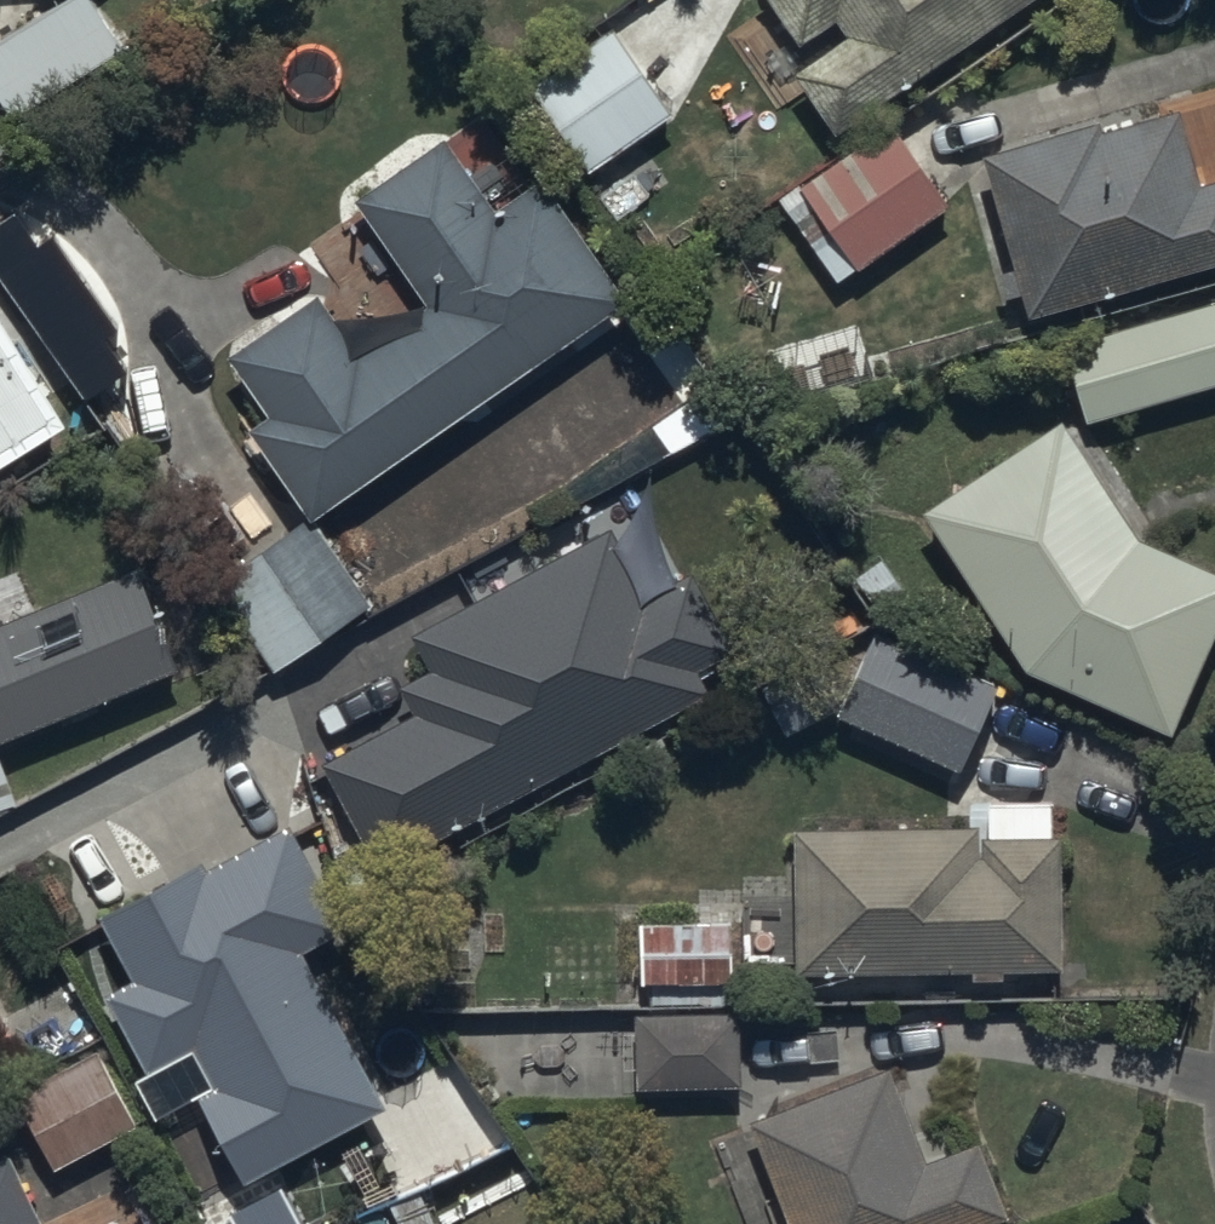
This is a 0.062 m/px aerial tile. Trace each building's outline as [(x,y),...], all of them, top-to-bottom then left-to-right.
[(93,0),(49,0),(0,33),(0,92),(28,134),(135,63),(93,0)] [(799,39),(835,14),(843,26),(790,62),(835,127),(1021,0),(773,0),(799,39)] [(611,18),(526,77),(587,166),(672,107),(611,18)] [(985,146),(1015,256),(998,261),(1007,294),(1024,289),(1029,308),(1214,257),(1214,175),(1200,179),(1179,104),(1103,125),(1100,115),(985,146)] [(947,199),(890,117),(777,196),(834,278),(947,199)] [(314,513),(578,329),(627,295),(543,175),(497,207),(444,132),(356,193),(430,298),(358,348),(315,286),(229,346),(271,407),(251,421),(313,509),(211,580),(271,665),(371,595),(314,513)] [(1065,340),(1088,418),(1214,381),(1214,296),(1065,340)] [(1060,413),(922,506),(1025,662),(1171,725),(1214,623),(1214,561),(1140,529),(1060,413)] [(611,528),(411,636),(431,673),(400,689),(415,718),(326,766),(382,867),(704,692),(693,671),(736,648),(693,570),(648,595),(611,528)] [(179,662),(138,564),(0,621),(0,737),(179,662)] [(861,620),(824,707),(963,765),(1000,679),(861,620)] [(0,749),(0,804),(19,796),(0,749)] [(798,820),(800,966),(974,964),(974,970),(1006,970),(1006,965),(1066,965),(1064,830),(1052,831),(1052,801),(986,802),(987,818),(798,820)] [(201,866),(100,921),(133,983),(104,998),(146,1075),(190,1051),(212,1091),(195,1100),(243,1188),(387,1111),(302,954),(341,933),(287,834),(207,877),(201,866)] [(641,912),(642,978),(735,976),(734,910),(641,912)] [(741,1009),(635,1009),(636,1083),(741,1083),(741,1009)] [(99,1043),(13,1087),(53,1165),(139,1121),(99,1043)] [(889,1059),(752,1116),(794,1216),(780,1222),(781,1223),(968,1223),(1009,1207),(979,1134),(929,1155),(889,1059)] [(6,1145),(0,1148),(0,1223),(44,1223),(6,1145)] [(227,1220),(229,1223),(296,1223),(278,1192),(227,1220)]
